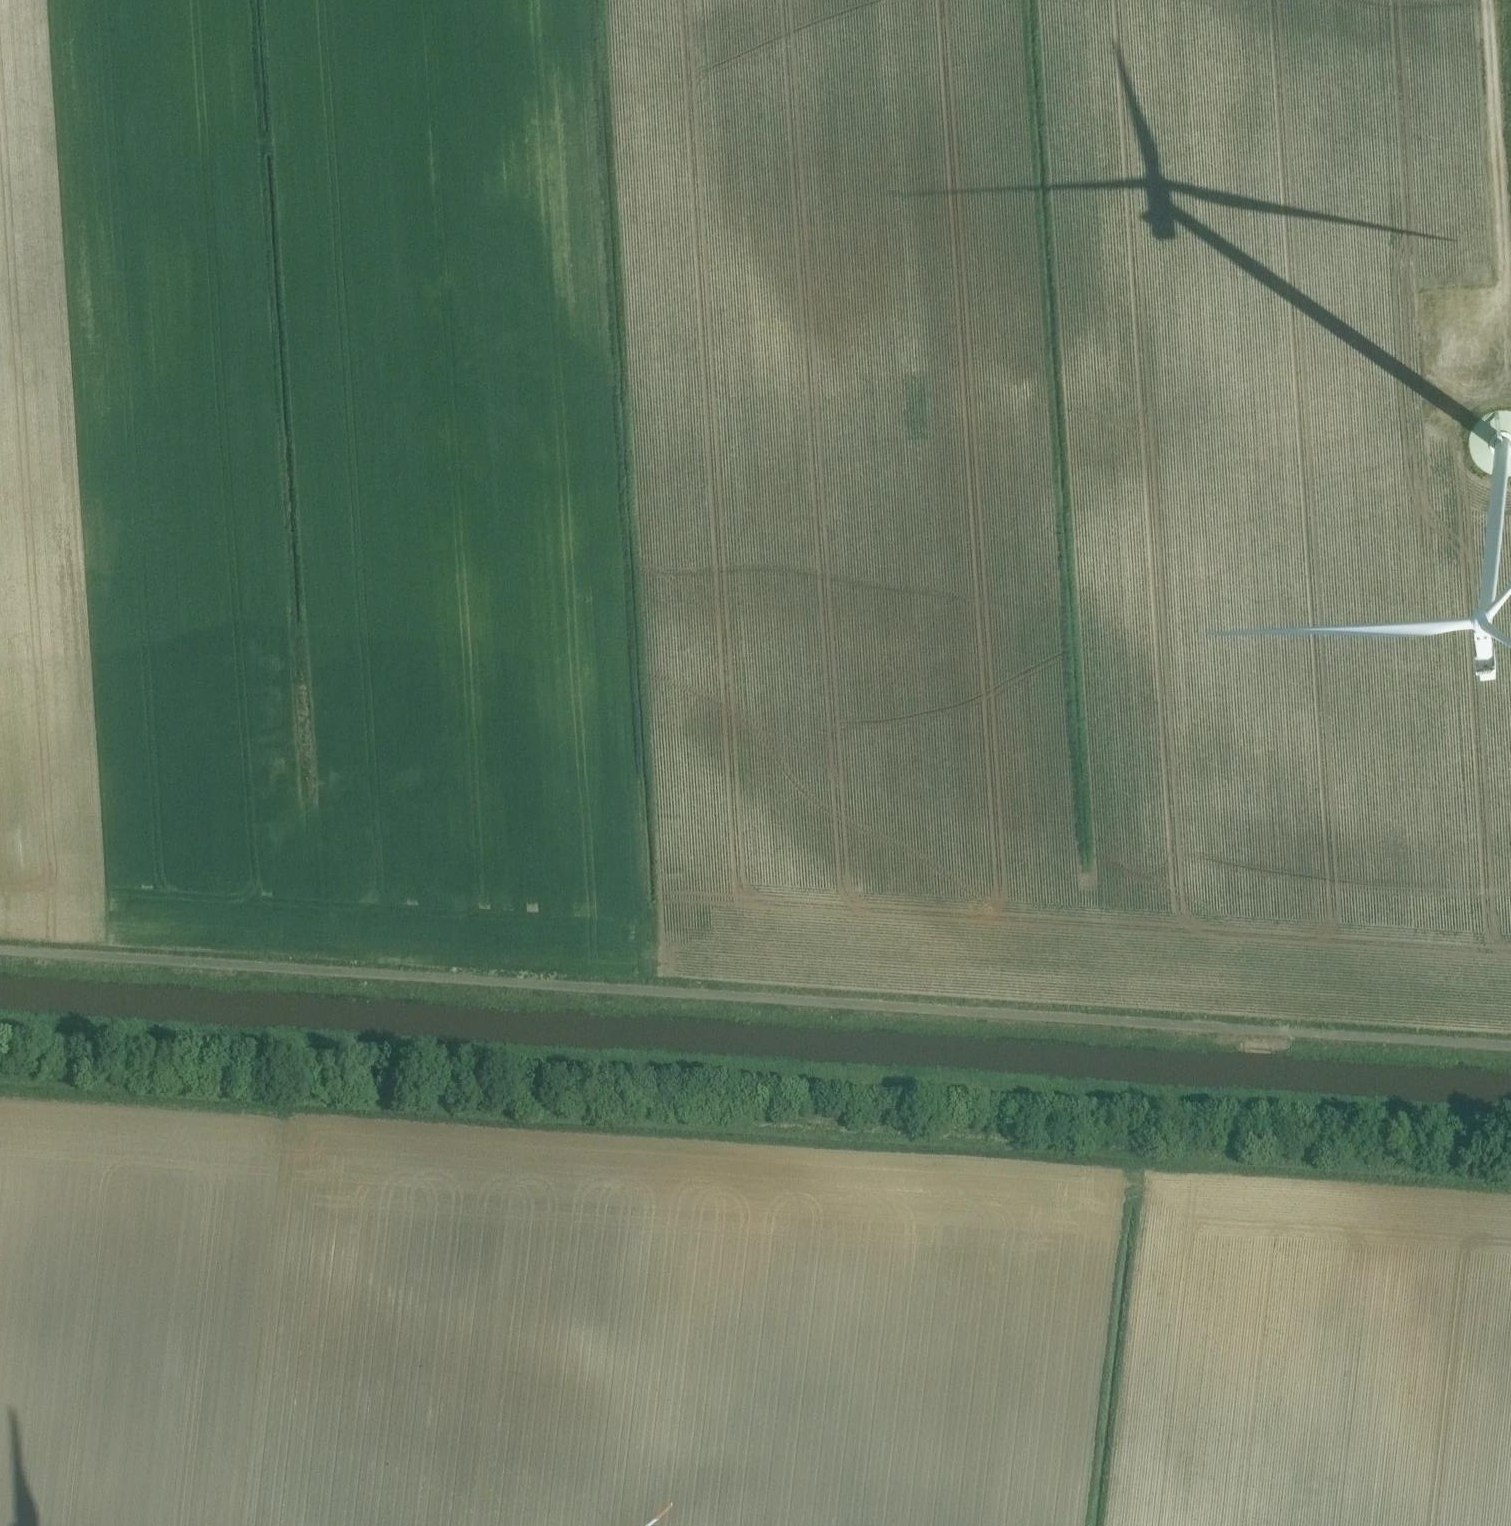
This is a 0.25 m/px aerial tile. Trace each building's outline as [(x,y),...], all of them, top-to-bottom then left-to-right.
[(1492,445),(1493,449),(1495,452),(1498,454),(1501,456),(1505,456),(1508,454),(1510,452),(1510,438),(1508,436),(1505,435),(1501,435),(1498,436),(1495,438),(1493,441),(1492,445)]
